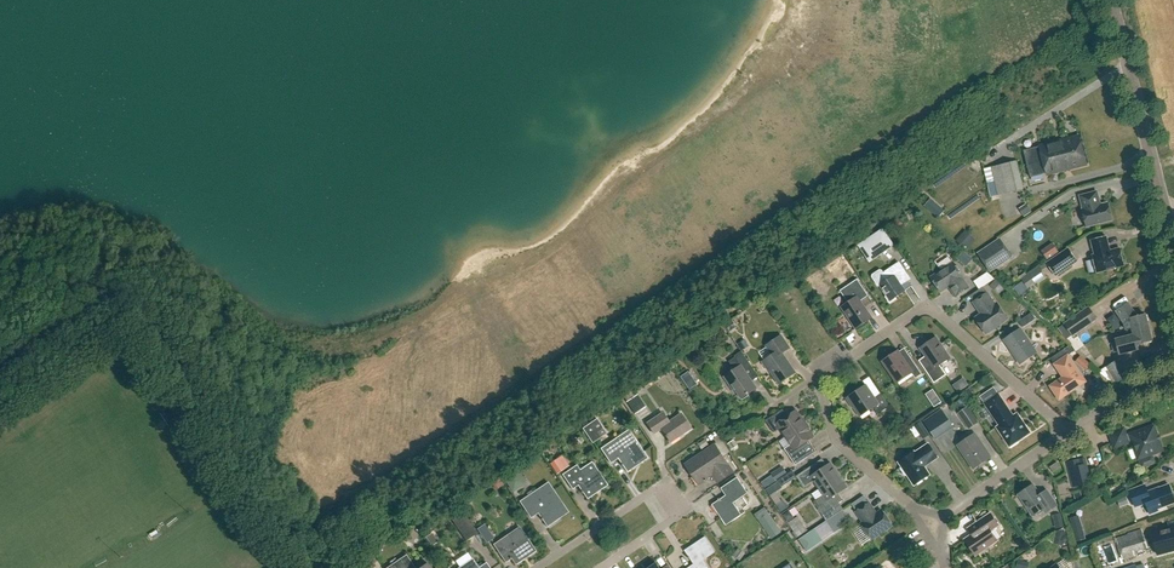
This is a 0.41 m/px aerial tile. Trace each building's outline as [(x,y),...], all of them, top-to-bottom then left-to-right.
[(1043,160),(1083,150),(1079,136),(1039,146),(1040,148),(1043,160)] [(1024,152),(1027,164),(1043,160),(1040,148),(1024,152)] [(1083,150),(1043,160),(1045,169),(1047,174),(1086,164),(1083,150)] [(1045,169),(1043,160),(1027,164),(1031,177),(1043,174),(1042,170),(1045,169)] [(995,181),(1020,175),(1016,161),(992,167),(995,181)] [(1020,175),(995,181),(999,195),(1023,189),(1020,175)] [(1100,205),(1097,192),(1080,196),(1083,209),(1082,210),(1086,227),(1112,220),(1108,203),(1100,205)] [(938,207),(932,213),(937,218),(943,211),(938,207)] [(1078,207),(1071,208),(1073,221),(1081,220),(1078,207)] [(859,245),(863,251),(871,246),(878,256),(894,245),(883,229),(859,245)] [(964,233),(956,241),(965,250),(973,242),(964,233)] [(990,272),(1013,256),(1000,237),(978,253),(990,272)] [(1110,251),(1106,237),(1091,240),(1094,255),(1092,255),(1097,273),(1124,266),(1120,248),(1110,251)] [(1056,276),(1078,261),(1069,247),(1047,262),(1056,276)] [(969,288),(962,278),(963,277),(953,262),(931,277),(941,292),(950,286),(952,289),(951,289),(956,297),(969,288)] [(908,276),(899,263),(884,273),(882,270),(880,270),(872,275),(872,277),(878,286),(880,286),(887,296),(886,297),(890,303),(895,299),(895,298),(905,291),(899,282),(908,276)] [(856,329),(872,318),(861,301),(868,296),(857,279),(840,291),(848,302),(841,307),(856,329)] [(995,305),(987,293),(974,302),(979,310),(980,309),(983,313),(976,318),(986,333),(1007,319),(997,304),(995,305)] [(1140,333),(1149,330),(1145,314),(1136,317),(1127,303),(1115,311),(1124,324),(1130,322),(1132,328),(1138,327),(1140,333)] [(1073,336),(1098,319),(1089,306),(1064,323),(1073,336)] [(1023,328),(1035,319),(1031,313),(1019,321),(1023,328)] [(1151,341),(1149,330),(1140,333),(1138,327),(1132,328),(1133,333),(1115,338),(1119,354),(1138,349),(1137,344),(1151,341)] [(1020,364),(1036,353),(1020,329),(1004,340),(1020,364)] [(780,383),(795,373),(782,354),(789,349),(781,336),(767,345),(773,355),(764,361),(780,383)] [(934,383),(946,375),(940,365),(950,358),(936,337),(920,348),(931,365),(925,369),(934,383)] [(757,388),(745,371),(752,367),(742,351),(741,351),(742,352),(729,361),(735,370),(724,377),(729,383),(731,382),(741,397),(747,393),(747,394),(757,388)] [(904,361),(897,351),(883,361),(898,382),(912,373),(915,379),(922,374),(910,357),(904,361)] [(1050,386),(1059,399),(1085,382),(1068,355),(1055,364),(1063,377),(1050,386)] [(1085,369),(1090,364),(1081,355),(1076,361),(1085,369)] [(1117,384),(1129,376),(1118,359),(1106,367),(1117,384)] [(874,398),(866,385),(846,398),(852,408),(854,407),(860,416),(873,407),(878,414),(889,407),(881,394),(874,398)] [(1013,416),(998,394),(984,403),(999,425),(996,427),(1009,447),(1031,433),(1017,413),(1013,416)] [(638,395),(627,402),(632,409),(643,402),(638,395)] [(970,428),(978,423),(967,407),(959,412),(970,428)] [(942,410),(924,422),(934,437),(952,425),(942,410)] [(786,436),(805,423),(802,418),(801,419),(795,411),(782,419),(778,412),(766,421),(774,433),(781,428),(786,436)] [(911,412),(901,418),(906,426),(916,420),(911,412)] [(667,423),(664,418),(665,417),(662,413),(647,423),(654,434),(661,429),(665,435),(664,436),(665,437),(666,437),(670,443),(690,429),(680,414),(667,423)] [(583,429),(592,443),(600,437),(597,433),(604,428),(597,419),(583,429)] [(923,438),(930,434),(922,422),(915,426),(923,438)] [(805,423),(786,436),(791,444),(784,449),(796,465),(808,457),(800,446),(813,437),(808,429),(809,428),(805,423)] [(1162,450),(1154,425),(1126,435),(1123,428),(1109,433),(1114,447),(1131,441),(1138,459),(1140,458),(1140,459),(1139,462),(1141,466),(1143,468),(1154,464),(1155,461),(1153,457),(1151,456),(1150,454),(1162,450)] [(621,467),(622,466),(626,472),(647,458),(628,430),(600,449),(610,463),(617,459),(621,464),(620,465),(621,467)] [(981,466),(985,463),(986,461),(985,460),(990,457),(974,434),(958,445),(974,468),(978,465),(981,466)] [(717,483),(733,472),(714,444),(685,464),(698,485),(705,480),(706,482),(707,481),(706,479),(712,476),(717,483)] [(937,457),(928,444),(915,453),(914,452),(899,462),(914,485),(929,475),(924,466),(937,457)] [(1073,487),(1092,482),(1086,456),(1067,461),(1073,487)] [(557,473),(565,468),(558,458),(550,463),(557,473)] [(607,485),(591,462),(579,470),(576,465),(562,475),(572,489),(577,486),(581,491),(580,492),(581,494),(582,493),(586,499),(607,485)] [(1053,472),(1060,467),(1057,462),(1050,467),(1053,472)] [(819,489),(839,475),(831,463),(818,471),(813,464),(796,476),(805,489),(814,482),(819,489)] [(783,466),(772,473),(771,473),(776,481),(788,473),(783,466)] [(839,475),(819,489),(823,495),(813,502),(822,514),(839,503),(834,496),(847,487),(839,475)] [(511,492),(519,487),(513,477),(505,482),(511,492)] [(738,500),(748,493),(737,478),(721,489),(726,496),(720,500),(719,499),(718,500),(718,501),(712,505),(726,525),(741,515),(732,502),(737,498),(738,500)] [(547,526),(567,513),(547,483),(520,502),(530,518),(537,513),(541,519),(540,519),(541,521),(542,520),(547,526)] [(1032,485),(1015,496),(1016,497),(1019,495),(1033,515),(1043,508),(1046,513),(1057,506),(1049,494),(1046,490),(1039,494),(1032,485)] [(1169,485),(1148,492),(1145,485),(1129,491),(1135,507),(1146,503),(1150,514),(1158,511),(1157,509),(1173,503),(1173,500),(1172,495),(1173,494),(1169,485)] [(1120,506),(1129,503),(1126,496),(1118,499),(1120,506)] [(862,523),(862,524),(871,538),(872,539),(892,525),(882,510),(876,514),(869,503),(856,511),(864,522),(862,523)] [(826,521),(834,532),(850,522),(842,510),(826,521)] [(466,540),(478,533),(464,512),(452,519),(466,540)] [(772,539),(782,532),(769,513),(759,519),(772,539)] [(972,534),(964,539),(975,556),(997,541),(991,531),(999,525),(990,513),(975,523),(968,528),(972,534)] [(798,517),(789,523),(798,537),(807,531),(798,517)] [(1081,525),(1071,527),(1075,541),(1085,539),(1081,525)] [(1152,532),(1158,555),(1173,551),(1173,526),(1152,532)] [(507,535),(493,545),(505,563),(511,559),(515,565),(535,551),(525,536),(524,536),(519,528),(507,536),(507,535)] [(806,551),(823,540),(819,533),(815,529),(799,540),(806,551)] [(1122,559),(1134,555),(1133,551),(1146,547),(1141,530),(1128,534),(1128,535),(1116,539),(1122,559)] [(490,531),(483,536),(487,542),(495,537),(490,531)] [(715,552),(705,537),(684,550),(689,557),(687,557),(688,559),(690,558),(694,564),(687,567),(709,567),(706,565),(705,566),(702,561),(715,552)] [(406,555),(387,567),(414,567),(406,555)] [(459,567),(478,567),(472,559),(459,567)] [(1065,560),(1057,565),(1057,564),(1051,567),(1071,567),(1065,560)]
